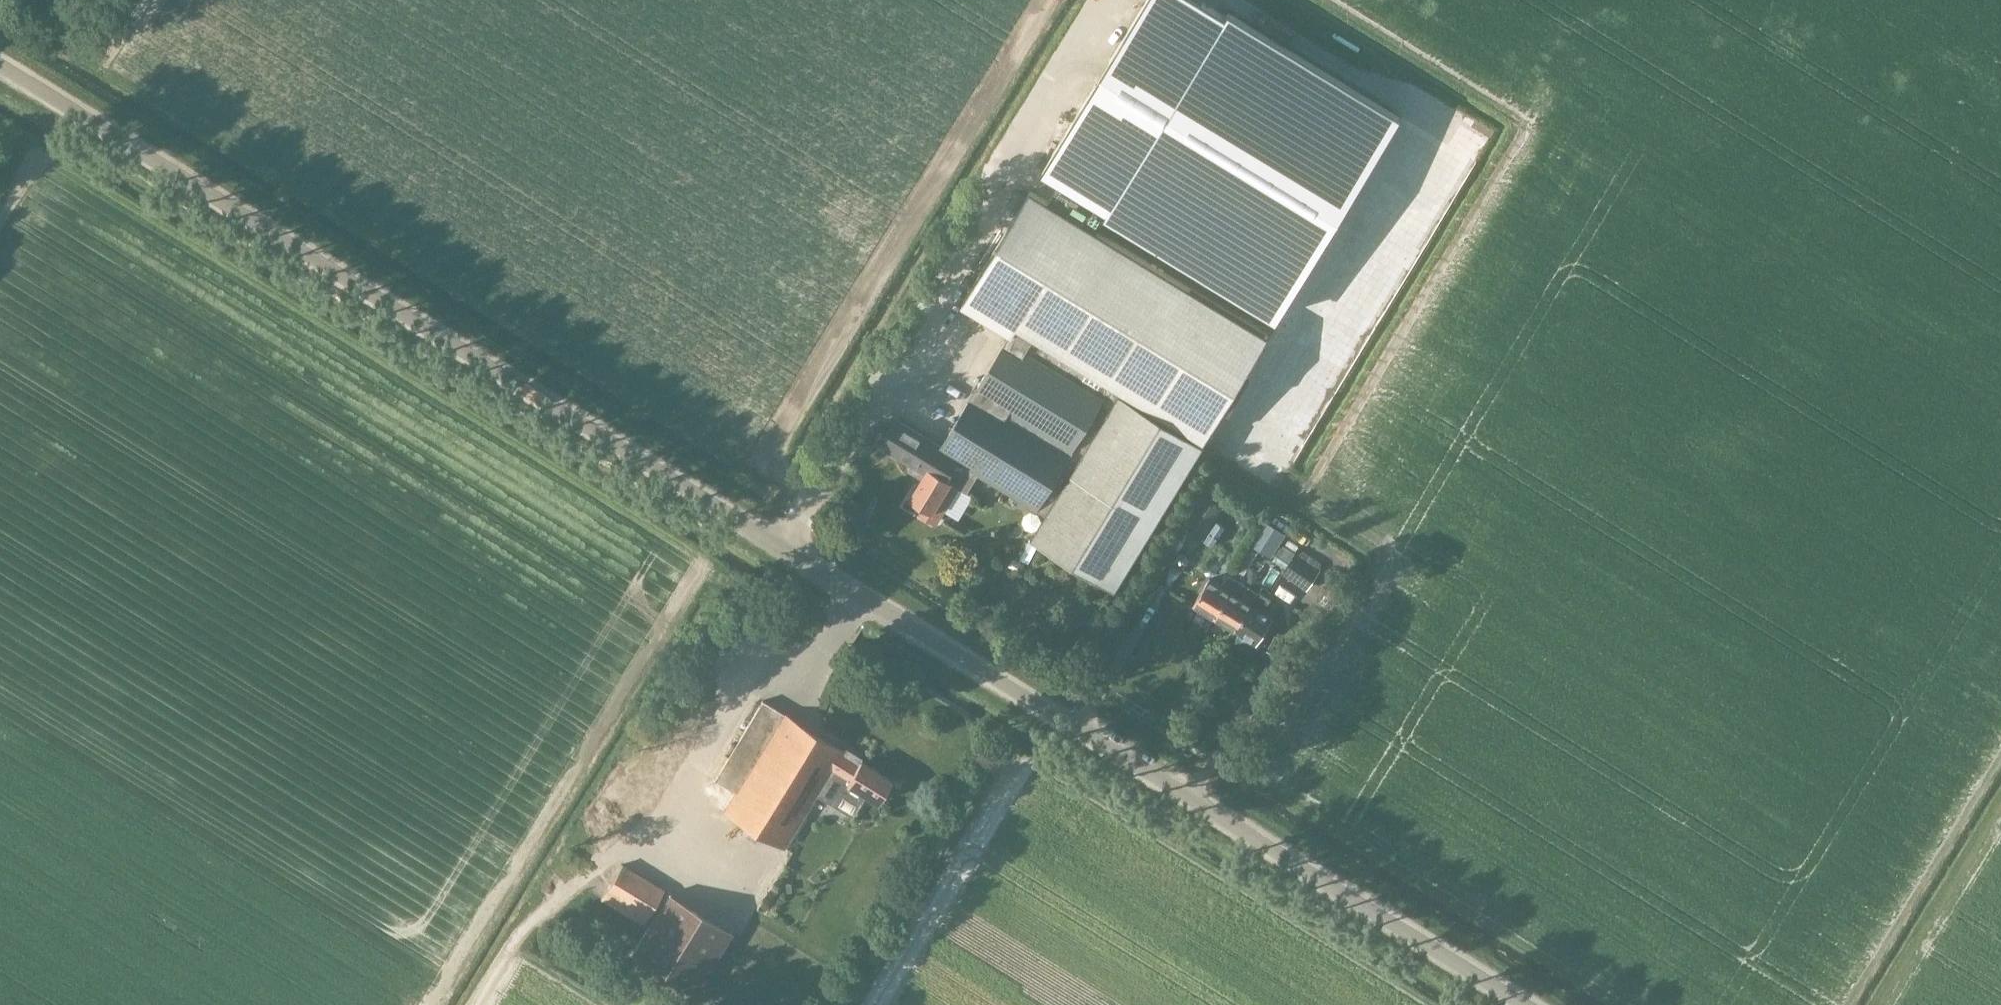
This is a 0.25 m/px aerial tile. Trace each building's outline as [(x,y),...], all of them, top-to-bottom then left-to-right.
[(1047,201),(1096,230),(1108,210),(1279,314),(1397,121),(1199,0),(1146,0),(1043,170),(1060,180),(1047,201)] [(1115,584),(1201,445),(1121,396),(1124,390),(1204,439),(1268,335),(1096,230),(1047,201),(1030,190),(962,302),(1010,332),(939,448),(928,442),(931,437),(896,416),(880,444),(913,464),(910,469),(922,476),(909,498),(920,505),(921,506),(917,513),(931,522),(937,520),(957,487),(966,492),(977,473),(1045,515),(1034,534),(1115,584)] [(946,337),(966,344),(972,329),(952,321),(946,337)] [(806,471),(811,463),(806,459),(801,468),(806,471)] [(1206,532),(1221,507),(1200,495),(1186,520),(1206,532)] [(1244,547),(1230,572),(1243,579),(1257,554),(1244,547)] [(1319,568),(1295,553),(1285,571),(1309,585),(1319,568)] [(1214,617),(1237,579),(1229,574),(1220,584),(1209,578),(1193,603),(1214,617)] [(1258,592),(1245,584),(1237,579),(1214,617),(1235,629),(1258,592)] [(1272,617),(1263,611),(1271,598),(1259,590),(1258,592),(1235,629),(1256,643),(1272,617)] [(877,800),(889,777),(763,700),(715,778),(736,791),(725,810),(784,846),(817,792),(829,800),(835,790),(853,801),(860,790),(877,800)] [(643,922),(663,888),(621,862),(600,897),(643,922)] [(694,993),(732,930),(670,892),(632,955),(694,993)]
